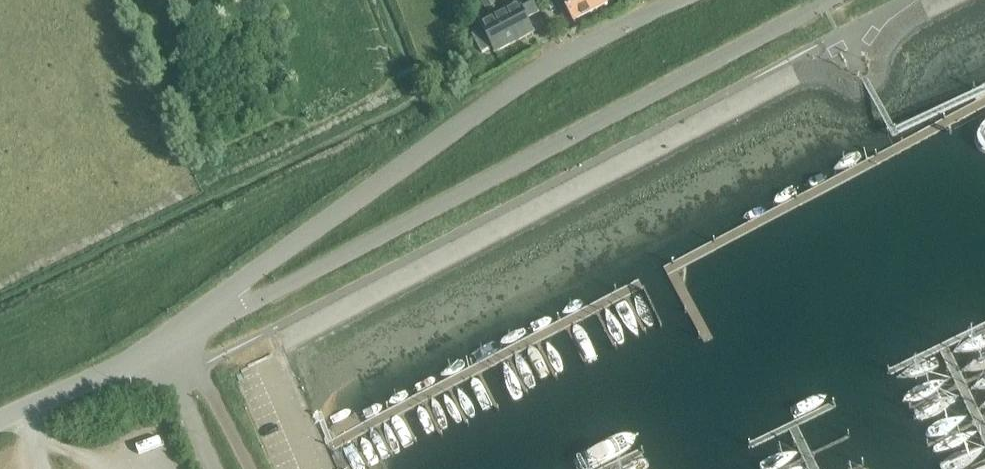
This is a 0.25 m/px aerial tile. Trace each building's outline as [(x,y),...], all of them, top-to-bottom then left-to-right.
[(497,50),(534,30),(526,16),(536,10),(530,0),(514,0),(517,4),(482,23),(483,26),(469,34),(479,53),(494,45),(497,50)] [(496,0),(481,0),(487,13),(499,7),(496,0)] [(572,21),(606,3),(604,0),(561,0),(572,21)]
